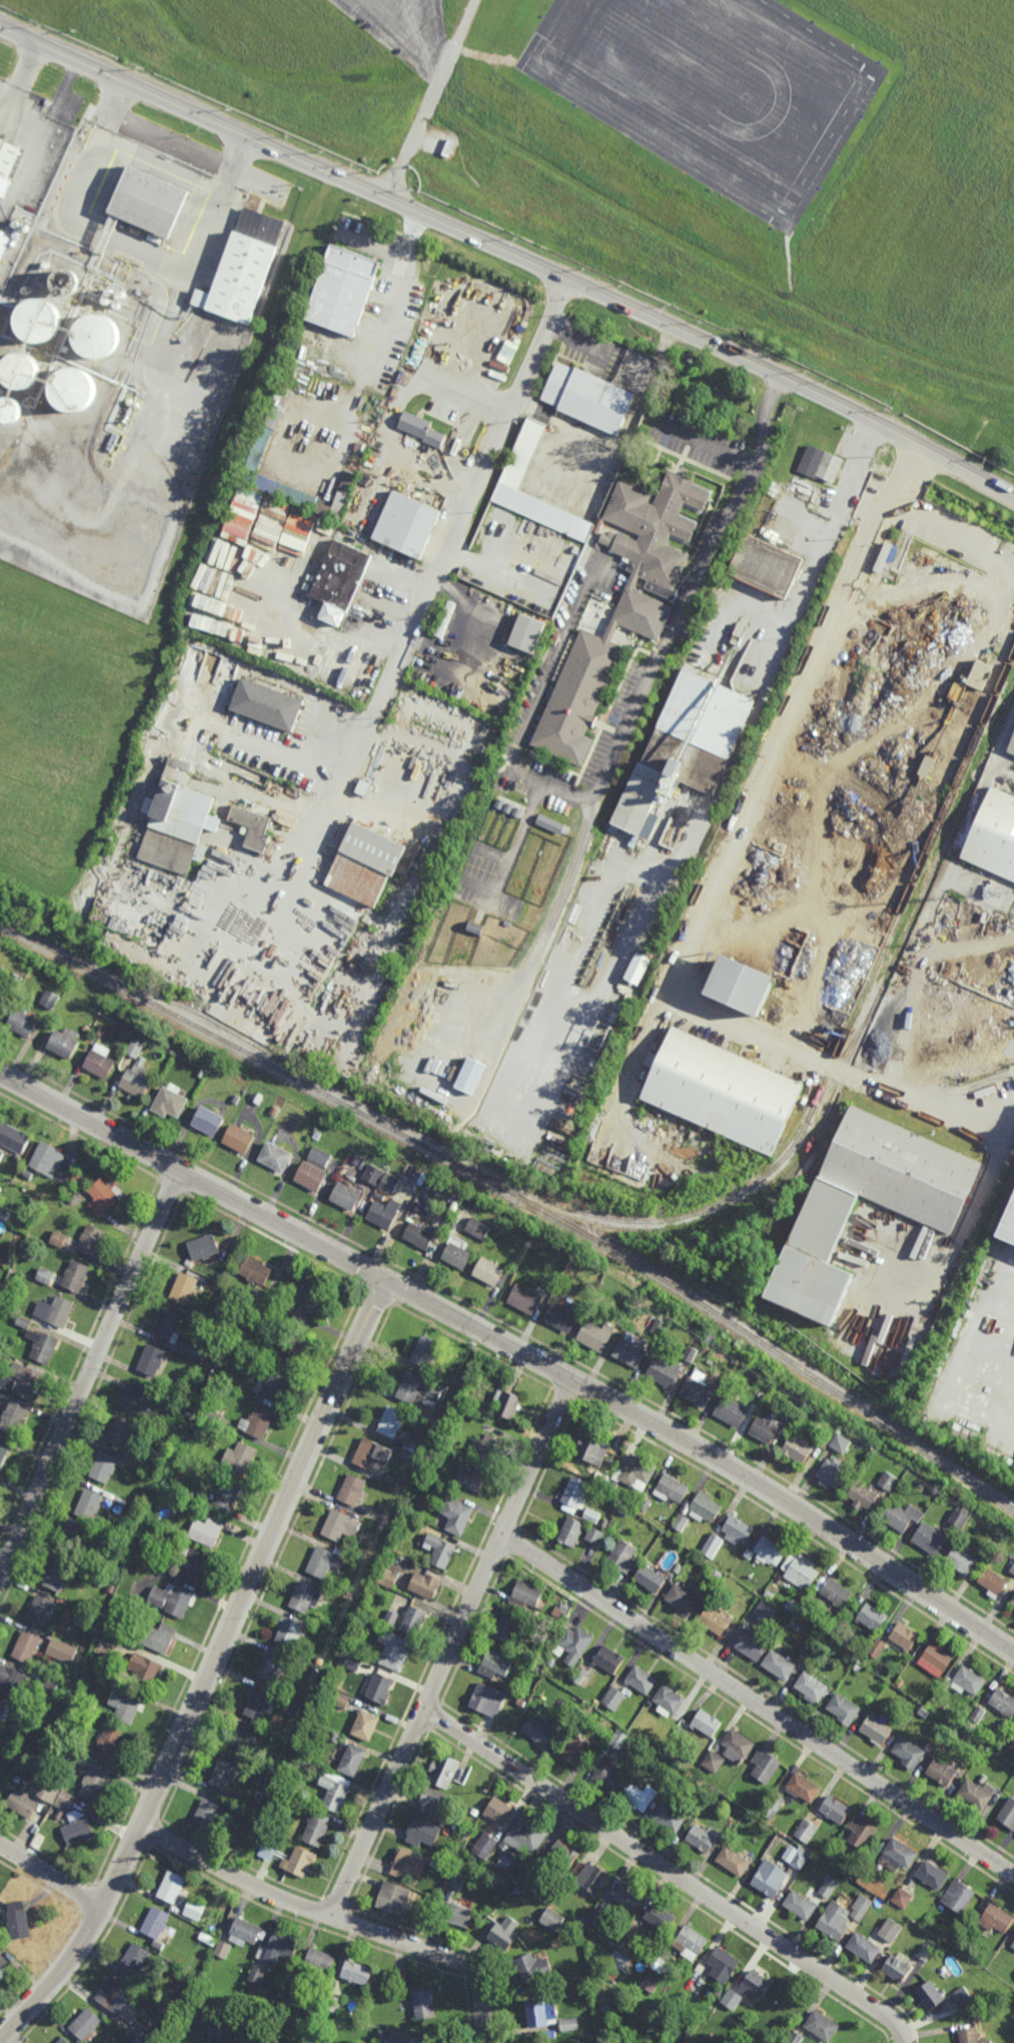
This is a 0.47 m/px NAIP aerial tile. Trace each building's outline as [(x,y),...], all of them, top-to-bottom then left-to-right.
[(9,181),(0,177),(0,137),(23,147),(9,181)] [(450,158),(443,155),(450,140),(456,143),(450,158)] [(193,186),(170,239),(110,212),(132,160),(193,186)] [(288,221),(249,325),(206,308),(206,306),(191,301),(196,287),(211,293),(245,205),(288,221)] [(12,238),(0,266),(0,233),(12,238)] [(382,258),(354,335),(305,318),(333,241),(382,258)] [(64,295),(61,294),(60,293),(57,292),(54,288),(53,286),(53,283),(53,280),(54,276),(56,273),(57,272),(59,270),(62,269),(65,269),(68,269),(69,269),(71,270),(75,272),(77,275),(78,276),(79,279),(79,283),(78,288),(77,288),(76,290),(74,292),(73,293),(70,294),(67,295),(64,295)] [(58,309),(60,314),(61,318),(60,325),(58,330),(55,336),(52,338),(48,340),(42,342),(37,342),(31,341),(26,338),(21,333),(19,330),(19,329),(17,323),(17,316),(18,312),(20,309),(22,305),(27,301),(30,300),(36,298),(44,299),(49,301),(53,303),(58,309)] [(95,357),(90,356),(83,353),(80,349),(76,343),(75,339),(75,332),(77,326),(80,322),(83,319),(88,316),(92,314),(98,314),(104,315),(108,317),(114,321),(116,325),(118,330),(119,334),(118,340),(117,344),(114,350),(108,354),(103,357),(99,357),(95,357)] [(20,389),(15,387),(12,386),(9,383),(6,378),(4,375),(3,368),(4,365),(5,362),(9,357),(13,353),(19,351),(22,351),(26,351),(31,353),(35,356),(38,360),(40,364),(41,369),(41,372),(40,377),(38,380),(34,384),(31,387),(26,388),(20,389)] [(576,369),(577,367),(636,392),(618,435),(557,409),(559,406),(541,399),(557,362),(557,361),(576,369)] [(71,411),(65,409),(61,407),(57,403),(54,399),(52,395),(52,390),(52,383),(54,379),(58,372),(62,369),(69,366),(76,365),(82,366),(86,368),(91,372),(94,375),(97,381),(97,385),(97,392),(96,396),(94,400),(90,406),(84,409),(76,411),(71,411)] [(1,421),(0,420),(0,400),(1,399),(3,397),(6,396),(9,395),(12,395),(16,396),(19,397),(22,400),(23,402),(25,405),(26,409),(26,412),(25,416),(24,418),(21,421),(17,423),(15,424),(11,425),(6,424),(3,423),(1,421)] [(277,429),(265,424),(271,407),(283,412),(277,429)] [(441,448),(423,441),(425,438),(398,427),(405,410),(433,422),(431,427),(447,434),(441,448)] [(587,542),(492,499),(530,416),(547,424),(518,488),(595,524),(587,542)] [(275,430),(258,472),(319,495),(313,510),(241,482),(263,425),(275,430)] [(834,482),(817,475),(816,477),(799,470),(811,444),(845,459),(834,482)] [(704,510),(686,502),(679,516),(698,524),(690,541),(672,533),(667,545),(690,555),(678,581),(682,582),(674,600),(645,587),(648,581),(639,577),(634,589),(655,598),(640,633),(619,624),(611,641),(624,647),(595,715),(598,716),(597,722),(594,727),(592,725),(574,763),(531,744),(582,628),(604,637),(637,562),(611,550),(619,532),(637,540),(640,534),(603,518),(620,480),(652,494),(649,502),(654,504),(669,469),(695,480),(693,485),(712,493),(704,510)] [(373,538),(394,490),(442,511),(421,559),(373,538)] [(787,600),(730,573),(748,533),(805,559),(787,600)] [(347,613),(345,612),(338,627),(319,618),(326,603),(310,595),(336,539),(373,556),(347,613)] [(883,564),(885,560),(894,562),(899,546),(884,541),(878,563),(883,564)] [(442,637),(435,634),(449,601),(456,604),(442,637)] [(535,653),(510,643),(522,614),(546,623),(535,653)] [(983,690),(991,665),(976,660),(968,685),(983,690)] [(713,796),(702,791),(692,814),(677,808),(687,785),(668,777),(641,836),(612,823),(639,762),(642,763),(685,668),(756,700),(713,796)] [(304,700),(292,732),(230,709),(241,678),(304,700)] [(830,694),(823,690),(826,684),(833,687),(830,694)] [(1006,751),(1013,733),(1013,755),(1006,751)] [(185,787),(181,786),(178,793),(184,796),(182,802),(209,811),(188,874),(138,857),(152,815),(151,815),(170,757),(192,764),(185,787)] [(366,796),(356,792),(361,780),(371,785),(366,796)] [(992,786),(1013,796),(1013,882),(960,858),(992,786)] [(263,854),(244,846),(251,828),(228,819),(234,805),(271,819),(265,834),(270,836),(263,854)] [(394,878),(390,876),(375,907),(326,883),(355,823),(408,848),(394,878)] [(505,848),(489,841),(495,829),(510,835),(505,848)] [(639,985),(651,959),(637,952),(625,978),(639,985)] [(775,976),(723,954),(706,994),(758,1016),(775,976)] [(15,989),(8,985),(14,973),(21,977),(15,989)] [(52,1009),(39,1002),(46,989),(59,996),(52,1009)] [(29,1037),(7,1025),(16,1007),(39,1019),(29,1037)] [(806,1083),(773,1155),(642,1096),(655,1067),(645,1063),(650,1050),(661,1055),(674,1024),(806,1083)] [(100,1035),(95,1033),(99,1026),(104,1029),(100,1035)] [(70,1059),(47,1046),(57,1027),(81,1040),(70,1059)] [(260,1050),(263,1044),(244,1034),(240,1040),(260,1050)] [(137,1058),(126,1052),(134,1037),(145,1043),(137,1058)] [(107,1078),(84,1066),(94,1047),(117,1060),(107,1078)] [(147,1070),(144,1074),(154,1079),(144,1098),(120,1085),(130,1067),(133,1068),(136,1063),(135,1063),(139,1055),(146,1059),(141,1067),(147,1070)] [(201,1077),(197,1075),(201,1067),(205,1070),(201,1077)] [(179,1117),(170,1112),(167,1117),(152,1109),(165,1085),(189,1098),(179,1117)] [(236,1104),(231,1101),(235,1094),(240,1097),(236,1104)] [(979,1197),(973,1210),(961,1205),(950,1232),(863,1195),(834,1264),(859,1276),(836,1327),(769,1297),(793,1246),(853,1104),(932,1138),(931,1141),(981,1163),(969,1193),(979,1197)] [(216,1136),(193,1124),(203,1105),(226,1117),(216,1136)] [(274,1116),(269,1113),(273,1106),(278,1109),(274,1116)] [(247,1154),(224,1141),(234,1122),(257,1135),(247,1154)] [(20,1156),(0,1145),(0,1128),(3,1123),(30,1137),(20,1156)] [(318,1140),(312,1137),(315,1132),(321,1135),(318,1140)] [(282,1173),(259,1159),(271,1140),(293,1154),(282,1173)] [(52,1180),(28,1166),(43,1142),(66,1156),(52,1180)] [(325,1167),(308,1157),(314,1146),(331,1156),(325,1167)] [(9,1158),(3,1154),(6,1149),(12,1152),(9,1158)] [(358,1166),(351,1162),(355,1155),(362,1159),(358,1166)] [(318,1192),(294,1179),(305,1160),(328,1173),(318,1192)] [(377,1186),(363,1178),(370,1164),(384,1172),(377,1186)] [(393,1195),(379,1187),(386,1173),(400,1180),(393,1195)] [(100,1218),(89,1205),(95,1200),(88,1191),(103,1179),(121,1201),(100,1218)] [(353,1212),(330,1199),(339,1181),(363,1193),(353,1212)] [(73,1205),(67,1202),(72,1194),(77,1197),(73,1205)] [(389,1230),(366,1218),(376,1200),(387,1206),(391,1198),(403,1204),(389,1230)] [(999,1235),(1013,1200),(1013,1242),(999,1235)] [(4,1224),(0,1222),(0,1208),(10,1213),(4,1224)] [(483,1241),(465,1230),(473,1218),(491,1228),(483,1241)] [(443,1235),(438,1232),(444,1220),(450,1223),(443,1235)] [(427,1250),(404,1237),(412,1222),(435,1235),(427,1250)] [(94,1258),(76,1251),(81,1240),(80,1239),(82,1234),(84,1234),(88,1224),(106,1232),(94,1258)] [(62,1249),(49,1243),(55,1230),(68,1236),(62,1249)] [(194,1262),(187,1244),(215,1235),(221,1253),(194,1262)] [(464,1271),(442,1258),(451,1242),(473,1254),(464,1271)] [(495,1287),(473,1275),(483,1256),(505,1268),(495,1287)] [(263,1287),(254,1282),(253,1285),(246,1281),(247,1278),(240,1274),(248,1258),(260,1263),(259,1264),(271,1270),(263,1287)] [(78,1294),(60,1286),(65,1276),(63,1276),(66,1269),(68,1270),(72,1260),(90,1268),(78,1294)] [(49,1287),(35,1280),(41,1267),(55,1274),(49,1287)] [(604,1276),(598,1273),(600,1267),(606,1270),(604,1276)] [(193,1298),(191,1297),(186,1307),(169,1300),(181,1273),(199,1281),(195,1290),(197,1291),(193,1298)] [(300,1317),(293,1289),(313,1284),(320,1313),(300,1317)] [(534,1316),(508,1302),(518,1284),(544,1298),(534,1316)] [(68,1318),(69,1319),(64,1331),(32,1316),(39,1301),(52,1306),(56,1296),(74,1305),(68,1318)] [(571,1310),(574,1304),(583,1309),(580,1315),(570,1334),(545,1321),(555,1301),(571,1310)] [(177,1334),(175,1333),(171,1343),(153,1335),(165,1309),(183,1317),(179,1327),(180,1327),(177,1334)] [(27,1331),(14,1325),(18,1318),(30,1323),(27,1331)] [(661,1336),(652,1331),(659,1318),(668,1324),(661,1336)] [(604,1354),(579,1340),(589,1322),(614,1336),(604,1354)] [(39,1335),(40,1333),(58,1341),(47,1367),(28,1358),(32,1348),(31,1347),(34,1341),(26,1337),(29,1330),(39,1335)] [(434,1362),(432,1361),(428,1369),(410,1361),(422,1336),(439,1344),(435,1353),(437,1354),(434,1362)] [(294,1370),(277,1362),(281,1353),(278,1352),(281,1346),(283,1346),(287,1337),(305,1345),(294,1370)] [(639,1370),(614,1356),(624,1337),(649,1351),(639,1370)] [(202,1361),(184,1353),(189,1342),(207,1350),(202,1361)] [(155,1378),(137,1370),(149,1345),(166,1353),(155,1378)] [(693,1363),(683,1358),(690,1346),(699,1351),(693,1363)] [(674,1366),(675,1363),(684,1367),(673,1389),(648,1376),(658,1357),(674,1366)] [(734,1373),(729,1370),(732,1364),(737,1367),(734,1373)] [(13,1392),(0,1386),(0,1375),(16,1382),(23,1368),(43,1377),(31,1403),(12,1394),(13,1392)] [(704,1382),(709,1385),(708,1386),(716,1391),(707,1408),(682,1394),(692,1376),(694,1378),(698,1370),(708,1375),(704,1382)] [(277,1405),(259,1397),(263,1388),(261,1387),(265,1380),(267,1381),(271,1372),(288,1380),(277,1405)] [(424,1397),(430,1386),(442,1391),(434,1410),(422,1404),(420,1409),(395,1397),(407,1372),(425,1380),(420,1390),(422,1390),(420,1395),(424,1397)] [(441,1380),(433,1377),(435,1372),(443,1375),(441,1380)] [(153,1422),(120,1407),(132,1382),(147,1389),(144,1396),(154,1400),(149,1410),(157,1414),(153,1422)] [(513,1422),(496,1415),(505,1393),(523,1400),(513,1422)] [(739,1429),(715,1414),(726,1394),(750,1409),(739,1429)] [(16,1437),(0,1430),(0,1424),(2,1420),(1,1419),(4,1412),(5,1412),(9,1403),(11,1404),(13,1399),(28,1406),(25,1411),(27,1412),(16,1437)] [(403,1442),(396,1438),(395,1440),(376,1432),(388,1407),(406,1415),(402,1424),(403,1425),(400,1431),(407,1434),(403,1442)] [(262,1441),(244,1434),(249,1422),(251,1416),(252,1416),(256,1408),(273,1415),(262,1441)] [(484,1420),(473,1416),(476,1408),(487,1413),(484,1420)] [(769,1421),(771,1417),(780,1422),(778,1426),(781,1428),(772,1445),(750,1433),(760,1416),(769,1421)] [(129,1442),(127,1442),(123,1450),(106,1442),(117,1417),(134,1425),(130,1434),(132,1435),(129,1442)] [(197,1438),(191,1433),(194,1428),(200,1433),(197,1438)] [(825,1449),(816,1443),(824,1432),(833,1438),(825,1449)] [(493,1466),(476,1458),(488,1434),(505,1442),(493,1466)] [(844,1455),(831,1446),(838,1434),(852,1443),(844,1455)] [(612,1446),(602,1467),(578,1457),(583,1446),(580,1445),(583,1440),(585,1441),(588,1435),(612,1446)] [(804,1465),(782,1452),(792,1435),(814,1449),(804,1465)] [(387,1465),(376,1461),(375,1464),(373,1463),(369,1471),(352,1463),(363,1438),(393,1452),(387,1465)] [(415,1456),(402,1450),(408,1438),(420,1444),(415,1456)] [(245,1475),(221,1465),(228,1449),(235,1452),(239,1443),(256,1450),(245,1475)] [(9,1449),(0,1470),(0,1445),(9,1449)] [(113,1476),(111,1476),(107,1485),(89,1477),(101,1451),(118,1459),(114,1468),(116,1469),(113,1476)] [(645,1493),(620,1480),(633,1455),(658,1468),(645,1493)] [(845,1463),(842,1467),(850,1472),(838,1490),(831,1485),(828,1489),(819,1483),(821,1479),(817,1476),(829,1458),(832,1461),(835,1457),(845,1463)] [(491,1472),(480,1495),(456,1484),(464,1467),(474,1471),(476,1466),(491,1472)] [(890,1492),(878,1484),(887,1471),(899,1479),(890,1492)] [(360,1500),(359,1499),(355,1508),(337,1500),(348,1474),(366,1482),(362,1492),(364,1493),(360,1500)] [(681,1505),(657,1490),(667,1474),(691,1489),(681,1505)] [(608,1486),(601,1483),(604,1475),(611,1478),(608,1486)] [(579,1510),(562,1503),(574,1477),(591,1485),(579,1510)] [(231,1513),(213,1505),(217,1495),(216,1495),(219,1488),(220,1488),(224,1479),(242,1487),(231,1513)] [(616,1491),(609,1488),(613,1479),(620,1483),(616,1491)] [(875,1502),(874,1501),(869,1508),(862,1503),(859,1508),(853,1503),(855,1500),(848,1495),(858,1481),(879,1496),(875,1502)] [(935,1495),(929,1491),(934,1484),(940,1488),(935,1495)] [(406,1495),(399,1491),(401,1486),(408,1490),(406,1495)] [(445,1503),(431,1497),(435,1487),(449,1493),(445,1503)] [(97,1515),(96,1515),(92,1524),(73,1515),(85,1489),(103,1497),(99,1506),(100,1507),(97,1515)] [(713,1520),(708,1518),(707,1520),(703,1517),(705,1515),(691,1507),(701,1491),(722,1505),(713,1520)] [(462,1539),(445,1531),(450,1519),(441,1515),(448,1499),(474,1511),(462,1539)] [(905,1509),(910,1502),(925,1512),(917,1523),(912,1519),(903,1532),(880,1517),(891,1499),(905,1509)] [(646,1512),(641,1508),(645,1501),(651,1504),(646,1512)] [(966,1515),(968,1517),(961,1528),(949,1520),(956,1509),(960,1512),(963,1508),(968,1511),(966,1515)] [(598,1526),(585,1519),(590,1509),(603,1516),(598,1526)] [(356,1534),(346,1530),(343,1535),(341,1534),(338,1541),(321,1533),(332,1510),(350,1518),(349,1520),(360,1525),(356,1534)] [(682,1531),(672,1525),(680,1512),(689,1518),(682,1531)] [(746,1543),(741,1540),(738,1545),(725,1537),(728,1532),(722,1529),(732,1513),(755,1527),(746,1543)] [(213,1548),(187,1537),(195,1520),(205,1524),(208,1517),(224,1524),(213,1548)] [(389,1529),(382,1526),(385,1518),(393,1521),(389,1529)] [(580,1540),(578,1539),(576,1545),(561,1539),(570,1518),(587,1525),(580,1540)] [(606,1529),(601,1527),(604,1519),(610,1522),(606,1529)] [(935,1555),(911,1539),(924,1520),(948,1536),(935,1555)] [(421,1534),(409,1528),(412,1521),(424,1527),(421,1534)] [(80,1547),(78,1546),(73,1557),(56,1549),(67,1524),(84,1532),(81,1538),(84,1539),(80,1547)] [(599,1544),(587,1538),(592,1527),(604,1533),(599,1544)] [(713,1558),(701,1551),(713,1531),(724,1538),(713,1558)] [(165,1543),(161,1541),(164,1533),(169,1535),(165,1543)] [(446,1568),(429,1561),(435,1545),(426,1541),(429,1534),(456,1546),(446,1568)] [(777,1565),(753,1549),(763,1534),(787,1550),(777,1565)] [(629,1573),(628,1572),(608,1559),(622,1537),(638,1547),(631,1557),(637,1561),(629,1573)] [(175,1546),(168,1543),(171,1538),(177,1541),(175,1546)] [(339,1569),(331,1565),(329,1570),(327,1569),(322,1579),(304,1570),(316,1544),(345,1557),(339,1569)] [(967,1575),(945,1560),(956,1544),(978,1558),(967,1575)] [(750,1558),(744,1555),(748,1548),(754,1551),(750,1558)] [(196,1583),(179,1575),(184,1565),(181,1564),(184,1557),(187,1558),(190,1550),(208,1558),(196,1583)] [(1005,1567),(1013,1553),(1013,1573),(1005,1567)] [(796,1557),(797,1556),(820,1571),(810,1586),(806,1584),(803,1588),(783,1576),(787,1570),(782,1567),(791,1554),(796,1557)] [(68,1580),(66,1579),(60,1593),(42,1585),(53,1559),(71,1567),(67,1575),(69,1576),(68,1580)] [(657,1592),(634,1577),(644,1562),(667,1577),(657,1592)] [(678,1573),(673,1569),(678,1562),(683,1565),(678,1573)] [(392,1589),(376,1581),(383,1566),(399,1573),(392,1589)] [(999,1595),(999,1594),(996,1599),(987,1593),(990,1589),(977,1580),(987,1566),(1009,1580),(999,1595)] [(710,1592),(701,1586),(713,1567),(723,1573),(710,1592)] [(425,1575),(427,1572),(442,1579),(433,1599),(408,1588),(416,1571),(425,1575)] [(331,1584),(326,1581),(328,1576),(334,1579),(331,1584)] [(844,1609),(820,1591),(830,1576),(855,1593),(844,1609)] [(315,1606),(309,1603),(305,1613),(287,1605),(299,1579),(317,1587),(323,1590),(315,1606)] [(536,1607),(527,1603),(524,1609),(510,1602),(520,1579),(544,1590),(536,1607)] [(690,1614),(665,1597),(677,1581),(701,1598),(690,1614)] [(182,1619),(164,1611),(168,1602),(165,1601),(161,1610),(146,1603),(153,1586),(171,1595),(176,1585),(193,1593),(182,1619)] [(771,1599),(764,1595),(768,1589),(775,1593),(771,1599)] [(49,1618),(46,1617),(42,1627),(25,1619),(36,1594),(53,1602),(50,1611),(52,1611),(49,1618)] [(793,1612),(785,1606),(789,1599),(798,1605),(793,1612)] [(768,1624),(753,1615),(763,1600),(777,1609),(768,1624)] [(876,1607),(876,1606),(888,1614),(877,1631),(857,1618),(868,1602),(876,1607)] [(416,1635),(399,1627),(410,1604),(427,1612),(416,1635)] [(722,1635),(699,1619),(710,1604),(732,1620),(722,1635)] [(562,1620),(566,1612),(556,1607),(552,1615),(562,1620)] [(392,1627),(382,1622),(388,1609),(398,1613),(392,1627)] [(511,1642),(496,1635),(497,1632),(494,1631),(498,1623),(500,1624),(506,1611),(522,1618),(511,1642)] [(297,1641),(295,1640),(291,1649),(273,1641),(279,1627),(276,1626),(281,1615),(302,1624),(298,1633),(301,1634),(297,1641)] [(798,1631),(789,1624),(792,1619),(801,1625),(798,1631)] [(908,1651),(904,1649),(902,1652),(886,1641),(901,1620),(920,1634),(908,1651)] [(177,1630),(165,1655),(140,1643),(148,1625),(158,1630),(161,1623),(177,1630)] [(595,1637),(574,1667),(565,1661),(571,1652),(558,1643),(568,1628),(574,1631),(578,1625),(595,1637)] [(401,1672),(378,1662),(386,1645),(378,1640),(383,1628),(407,1639),(403,1648),(410,1652),(401,1672)] [(759,1661),(736,1646),(747,1630),(769,1646),(759,1661)] [(34,1655),(33,1655),(29,1664),(11,1656),(23,1631),(40,1639),(36,1647),(38,1647),(34,1655)] [(111,1652),(97,1645),(103,1633),(117,1639),(111,1652)] [(88,1646),(82,1643),(85,1636),(91,1639),(88,1646)] [(877,1658),(868,1652),(878,1638),(887,1643),(877,1658)] [(69,1664),(46,1654),(52,1639),(76,1650),(69,1664)] [(945,1646),(942,1650),(953,1658),(939,1678),(918,1662),(932,1642),(936,1645),(939,1641),(945,1646)] [(542,1661),(527,1655),(531,1644),(546,1651),(542,1661)] [(615,1652),(616,1651),(625,1657),(613,1674),(597,1663),(594,1666),(591,1664),(604,1644),(615,1652)] [(830,1664),(817,1656),(824,1645),(837,1653),(830,1664)] [(506,1677),(497,1672),(494,1678),(479,1671),(489,1648),(514,1660),(506,1677)] [(787,1680),(762,1664),(772,1648),(798,1664),(787,1680)] [(287,1672),(282,1670),(279,1676),(277,1675),(273,1684),(256,1676),(267,1651),(292,1662),(287,1672)] [(149,1690),(132,1682),(137,1671),(127,1667),(133,1652),(160,1664),(149,1690)] [(356,1672),(343,1665),(349,1653),(363,1660),(356,1672)] [(552,1667),(547,1664),(550,1658),(555,1660),(552,1667)] [(647,1695),(630,1684),(628,1686),(625,1684),(626,1681),(625,1680),(636,1664),(658,1679),(647,1695)] [(976,1695),(965,1688),(962,1693),(951,1685),(954,1681),(952,1679),(963,1664),(986,1680),(976,1695)] [(12,1700),(0,1695),(0,1665),(27,1677),(23,1686),(20,1685),(17,1691),(16,1690),(12,1700)] [(579,1684),(570,1678),(580,1665),(588,1671),(579,1684)] [(819,1702),(796,1686),(806,1670),(830,1686),(819,1702)] [(385,1705),(364,1696),(375,1671),(393,1679),(387,1694),(389,1695),(385,1705)] [(70,1686),(62,1682),(66,1675),(73,1679),(70,1686)] [(53,1696),(38,1690),(43,1677),(58,1684),(53,1696)] [(900,1687),(896,1684),(900,1679),(904,1681),(900,1687)] [(496,1718),(469,1706),(480,1682),(507,1695),(496,1718)] [(675,1715),(653,1700),(664,1683),(677,1692),(676,1693),(685,1700),(675,1715)] [(615,1711),(601,1702),(613,1685),(626,1694),(615,1711)] [(999,1687),(1013,1697),(1013,1714),(1011,1718),(988,1703),(999,1687)] [(131,1726),(111,1718),(116,1708),(108,1704),(115,1688),(142,1700),(131,1726)] [(265,1712),(264,1712),(260,1721),(242,1713),(254,1688),(271,1695),(267,1704),(269,1705),(265,1712)] [(345,1709),(331,1703),(337,1690),(350,1697),(345,1709)] [(850,1727),(838,1718),(840,1716),(827,1708),(839,1692),(863,1709),(850,1727)] [(295,1717),(281,1711),(287,1697),(301,1703),(295,1717)] [(523,1707),(517,1704),(519,1698),(526,1702),(523,1707)] [(92,1713),(86,1710),(88,1705),(94,1707),(92,1713)] [(978,1723),(970,1717),(978,1705),(986,1711),(978,1723)] [(925,1718),(917,1713),(921,1707),(929,1713),(925,1718)] [(369,1742),(350,1734),(361,1709),(380,1717),(369,1742)] [(712,1737),(696,1727),(694,1730),(689,1727),(701,1709),(722,1722),(712,1737)] [(563,1731),(555,1726),(563,1714),(571,1719),(563,1731)] [(883,1744),(860,1729),(870,1714),(893,1729),(883,1744)] [(545,1747),(522,1731),(532,1716),(555,1732),(545,1747)] [(974,1730),(967,1726),(971,1721),(977,1725),(974,1730)] [(255,1743),(252,1741),(250,1745),(249,1745),(244,1756),(225,1748),(237,1722),(260,1733),(255,1743)] [(110,1761),(94,1753),(98,1743),(96,1742),(100,1734),(102,1735),(105,1727),(123,1734),(110,1761)] [(746,1760),(744,1759),(739,1766),(722,1754),(726,1747),(722,1744),(732,1728),(756,1744),(746,1760)] [(621,1751),(609,1743),(618,1729),(631,1737),(621,1751)] [(1009,1729),(1013,1732),(1013,1748),(1013,1749),(1001,1741),(1009,1729)] [(335,1743),(329,1740),(333,1732),(339,1735),(335,1743)] [(581,1771),(560,1757),(575,1734),(589,1743),(584,1752),(591,1757),(581,1771)] [(913,1770),(902,1762),(904,1759),(892,1750),(903,1734),(926,1751),(913,1770)] [(354,1777),(337,1770),(349,1743),(366,1751),(354,1777)] [(767,1784),(752,1774),(758,1766),(751,1761),(760,1747),(782,1762),(767,1784)] [(716,1775),(701,1765),(711,1750),(725,1760),(716,1775)] [(75,1773),(61,1767),(68,1751),(82,1757),(75,1773)] [(447,1789),(429,1781),(433,1772),(429,1770),(434,1761),(436,1763),(441,1753),(460,1761),(447,1789)] [(615,1793),(591,1777),(606,1755),(618,1763),(613,1769),(626,1778),(615,1793)] [(29,1766),(21,1762),(24,1757),(31,1761),(29,1766)] [(948,1787),(925,1773),(935,1757),(958,1772),(948,1787)] [(232,1783),(231,1782),(226,1792),(208,1783),(220,1758),(238,1766),(234,1774),(235,1775),(232,1783)] [(318,1773),(312,1771),(314,1765),(321,1768),(318,1773)] [(264,1783),(251,1778),(255,1768),(268,1774),(264,1783)] [(108,1777),(97,1802),(78,1794),(83,1784),(81,1784),(85,1776),(86,1777),(90,1769),(108,1777)] [(811,1804),(786,1787),(797,1772),(822,1789),(811,1804)] [(19,1781),(14,1777),(16,1773),(22,1776),(19,1781)] [(338,1813),(321,1805),(329,1789),(318,1784),(322,1775),(349,1787),(338,1813)] [(668,1786),(663,1783),(668,1776),(672,1779),(668,1786)] [(979,1786),(980,1784),(985,1787),(988,1782),(998,1789),(983,1811),(957,1794),(968,1778),(979,1786)] [(644,1790),(648,1785),(657,1791),(643,1812),(621,1797),(631,1781),(644,1790)] [(52,1804),(37,1796),(45,1782),(60,1790),(52,1804)] [(444,1815),(433,1810),(430,1817),(417,1811),(419,1804),(417,1803),(426,1785),(452,1797),(444,1815)] [(24,1794),(25,1792),(32,1796),(31,1798),(39,1803),(29,1820),(5,1805),(15,1788),(24,1794)] [(66,1812),(54,1805),(63,1791),(75,1798),(66,1812)] [(841,1824),(820,1811),(830,1795),(851,1809),(841,1824)] [(1011,1795),(1013,1797),(1013,1829),(996,1818),(1011,1795)] [(504,1824),(485,1812),(495,1796),(514,1809),(504,1824)] [(217,1805),(220,1798),(235,1805),(228,1820),(218,1816),(215,1822),(214,1822),(209,1832),(191,1823),(203,1798),(217,1805)] [(674,1811),(677,1806),(690,1815),(676,1835),(653,1819),(664,1803),(674,1811)] [(476,1816),(470,1814),(472,1808),(478,1811),(476,1816)] [(318,1847),(301,1840),(313,1811),(329,1818),(328,1821),(329,1822),(327,1824),(328,1825),(318,1847)] [(863,1851),(848,1841),(854,1831),(848,1827),(857,1814),(879,1828),(863,1851)] [(432,1846),(421,1841),(418,1846),(405,1840),(408,1835),(406,1833),(414,1816),(441,1829),(432,1846)] [(68,1847),(60,1829),(86,1818),(94,1836),(68,1847)] [(807,1844),(794,1834),(805,1819),(818,1828),(807,1844)] [(526,1825),(530,1820),(548,1833),(535,1852),(525,1846),(521,1852),(504,1840),(518,1820),(526,1825)] [(706,1832),(710,1827),(721,1834),(707,1854),(686,1840),(696,1825),(706,1832)] [(485,1859),(472,1850),(484,1832),(498,1841),(485,1859)] [(907,1869),(905,1868),(904,1870),(899,1867),(895,1872),(878,1861),(883,1853),(882,1852),(893,1837),(918,1854),(907,1869)] [(569,1869),(561,1864),(556,1872),(542,1864),(559,1839),(580,1853),(569,1869)] [(271,1861),(277,1848),(264,1842),(258,1855),(271,1861)] [(312,1853),(316,1855),(312,1864),(309,1863),(303,1877),(286,1870),(289,1863),(288,1863),(295,1846),(312,1853)] [(741,1878),(715,1861),(726,1846),(751,1863),(741,1878)] [(419,1878),(406,1872),(402,1879),(389,1872),(401,1847),(428,1859),(419,1878)] [(799,1871),(789,1865),(800,1847),(810,1854),(799,1871)] [(510,1871),(498,1864),(503,1855),(515,1863),(510,1871)] [(949,1876),(938,1891),(914,1875),(925,1859),(949,1876)] [(774,1899),(751,1884),(767,1860),(788,1874),(782,1883),(783,1884),(774,1899)] [(594,1866),(595,1864),(610,1876),(595,1896),(576,1881),(589,1863),(594,1866)] [(181,1895),(179,1895),(175,1903),(156,1895),(167,1870),(186,1878),(182,1888),(184,1888),(181,1895)] [(460,1890),(449,1885),(456,1872),(466,1877),(460,1890)] [(504,1884),(497,1880),(501,1875),(507,1880),(504,1884)] [(828,1899),(819,1893),(830,1876),(839,1882),(828,1899)] [(960,1915),(940,1901),(955,1879),(975,1893),(960,1915)] [(402,1915),(375,1905),(384,1880),(411,1890),(402,1915)] [(632,1912),(611,1897),(622,1881),(631,1887),(630,1889),(642,1897),(632,1912)] [(541,1896),(536,1892),(540,1886),(545,1890),(541,1896)] [(903,1910),(890,1900),(899,1887),(912,1897),(903,1910)] [(808,1921),(783,1905),(793,1890),(818,1906),(808,1921)] [(859,1922),(850,1916),(854,1910),(851,1908),(861,1894),(872,1902),(859,1922)] [(197,1921),(183,1914),(191,1898),(205,1905),(197,1921)] [(25,1909),(27,1909),(32,1937),(12,1940),(10,1929),(8,1929),(7,1921),(9,1921),(7,1912),(9,1911),(8,1903),(24,1900),(25,1909)] [(467,1928),(442,1919),(448,1901),(473,1910),(467,1928)] [(840,1943),(816,1927),(833,1901),(851,1912),(847,1918),(851,1920),(847,1926),(850,1928),(840,1943)] [(665,1932),(643,1917),(653,1902),(676,1917),(665,1932)] [(1003,1934),(993,1928),(991,1932),(977,1923),(969,1936),(963,1932),(972,1917),(979,1921),(991,1903),(1013,1918),(1003,1934)] [(163,1931),(162,1930),(158,1939),(140,1930),(153,1906),(170,1914),(165,1924),(167,1924),(163,1931)] [(556,1932),(540,1921),(548,1908),(564,1918),(556,1932)] [(599,1929),(587,1921),(595,1910),(607,1918),(599,1929)] [(513,1932),(518,1935),(507,1951),(487,1937),(498,1921),(502,1924),(508,1915),(519,1923),(513,1932)] [(253,1945),(246,1941),(243,1947),(228,1940),(231,1934),(230,1933),(238,1917),(261,1928),(253,1945)] [(891,1943),(878,1934),(889,1918),(902,1927),(891,1943)] [(692,1926),(691,1928),(708,1940),(697,1955),(692,1962),(681,1954),(682,1953),(671,1945),(686,1924),(688,1926),(689,1924),(692,1926)] [(290,1960),(278,1955),(275,1963),(256,1956),(260,1946),(266,1948),(272,1932),(297,1942),(290,1960)] [(870,1965),(846,1947),(857,1932),(882,1949),(870,1965)] [(224,1959),(213,1954),(219,1940),(230,1945),(224,1959)] [(141,1968),(140,1968),(135,1976),(118,1965),(133,1942),(149,1953),(143,1961),(145,1962),(141,1968)] [(933,1950),(924,1962),(916,1956),(925,1943),(933,1950)] [(724,1985),(710,1974),(714,1967),(707,1962),(718,1946),(740,1962),(724,1985)] [(329,1974),(304,1965),(309,1948),(335,1957),(329,1974)] [(619,1973),(606,1964),(616,1950),(629,1959),(619,1973)] [(9,1962),(0,1971),(0,1953),(9,1962)] [(534,1958),(536,1957),(538,1961),(547,1957),(554,1974),(525,1986),(514,1960),(531,1953),(534,1958)] [(901,1985),(882,1971),(893,1955),(912,1969),(901,1985)] [(365,1986),(340,1977),(346,1961),(371,1969),(365,1986)] [(259,1985),(247,1981),(253,1967),(264,1971),(259,1985)] [(760,1998),(741,1984),(752,1969),(771,1983),(760,1998)] [(651,1993),(640,1985),(648,1972),(660,1981),(651,1993)] [(128,2023),(120,2017),(120,2018),(94,1999),(111,1976),(127,1988),(123,1994),(132,2001),(130,2004),(138,2010),(128,2023)] [(930,2012),(914,1993),(929,1981),(944,2000),(930,2012)] [(961,2007),(953,1994),(963,1987),(972,2000),(961,2007)] [(718,1998),(711,1993),(715,1988),(722,1992),(718,1998)] [(733,2011),(720,2001),(730,1988),(743,1997),(733,2011)] [(795,2021),(772,2006),(783,1989),(806,2004),(795,2021)] [(415,2019),(413,1992),(433,1990),(435,2018),(415,2019)] [(336,2013),(322,2008),(327,1995),(340,2000),(336,2013)] [(547,2003),(555,2002),(557,2020),(548,2021),(549,2026),(530,2028),(527,2001),(546,1999),(547,2003)] [(91,2035),(89,2034),(83,2041),(68,2028),(87,2007),(102,2021),(95,2028),(96,2029),(91,2035)] [(828,2042),(803,2027),(815,2010),(839,2026),(828,2042)] [(561,2032),(560,2019),(577,2017),(579,2030),(561,2032)] [(246,2028),(245,2042),(217,2042),(217,2040),(222,2041),(224,2026),(246,2028)] [(688,2041),(682,2037),(688,2027),(694,2031),(688,2041)] [(155,2036),(149,2042),(137,2042),(134,2040),(145,2028),(155,2036)] [(991,2039),(992,2042),(960,2042),(958,2030),(977,2028),(979,2041),(991,2039)] [(395,2030),(396,2042),(378,2042),(378,2031),(395,2030)] [(803,2038),(799,2042),(787,2042),(786,2042),(794,2031),(803,2038)]
